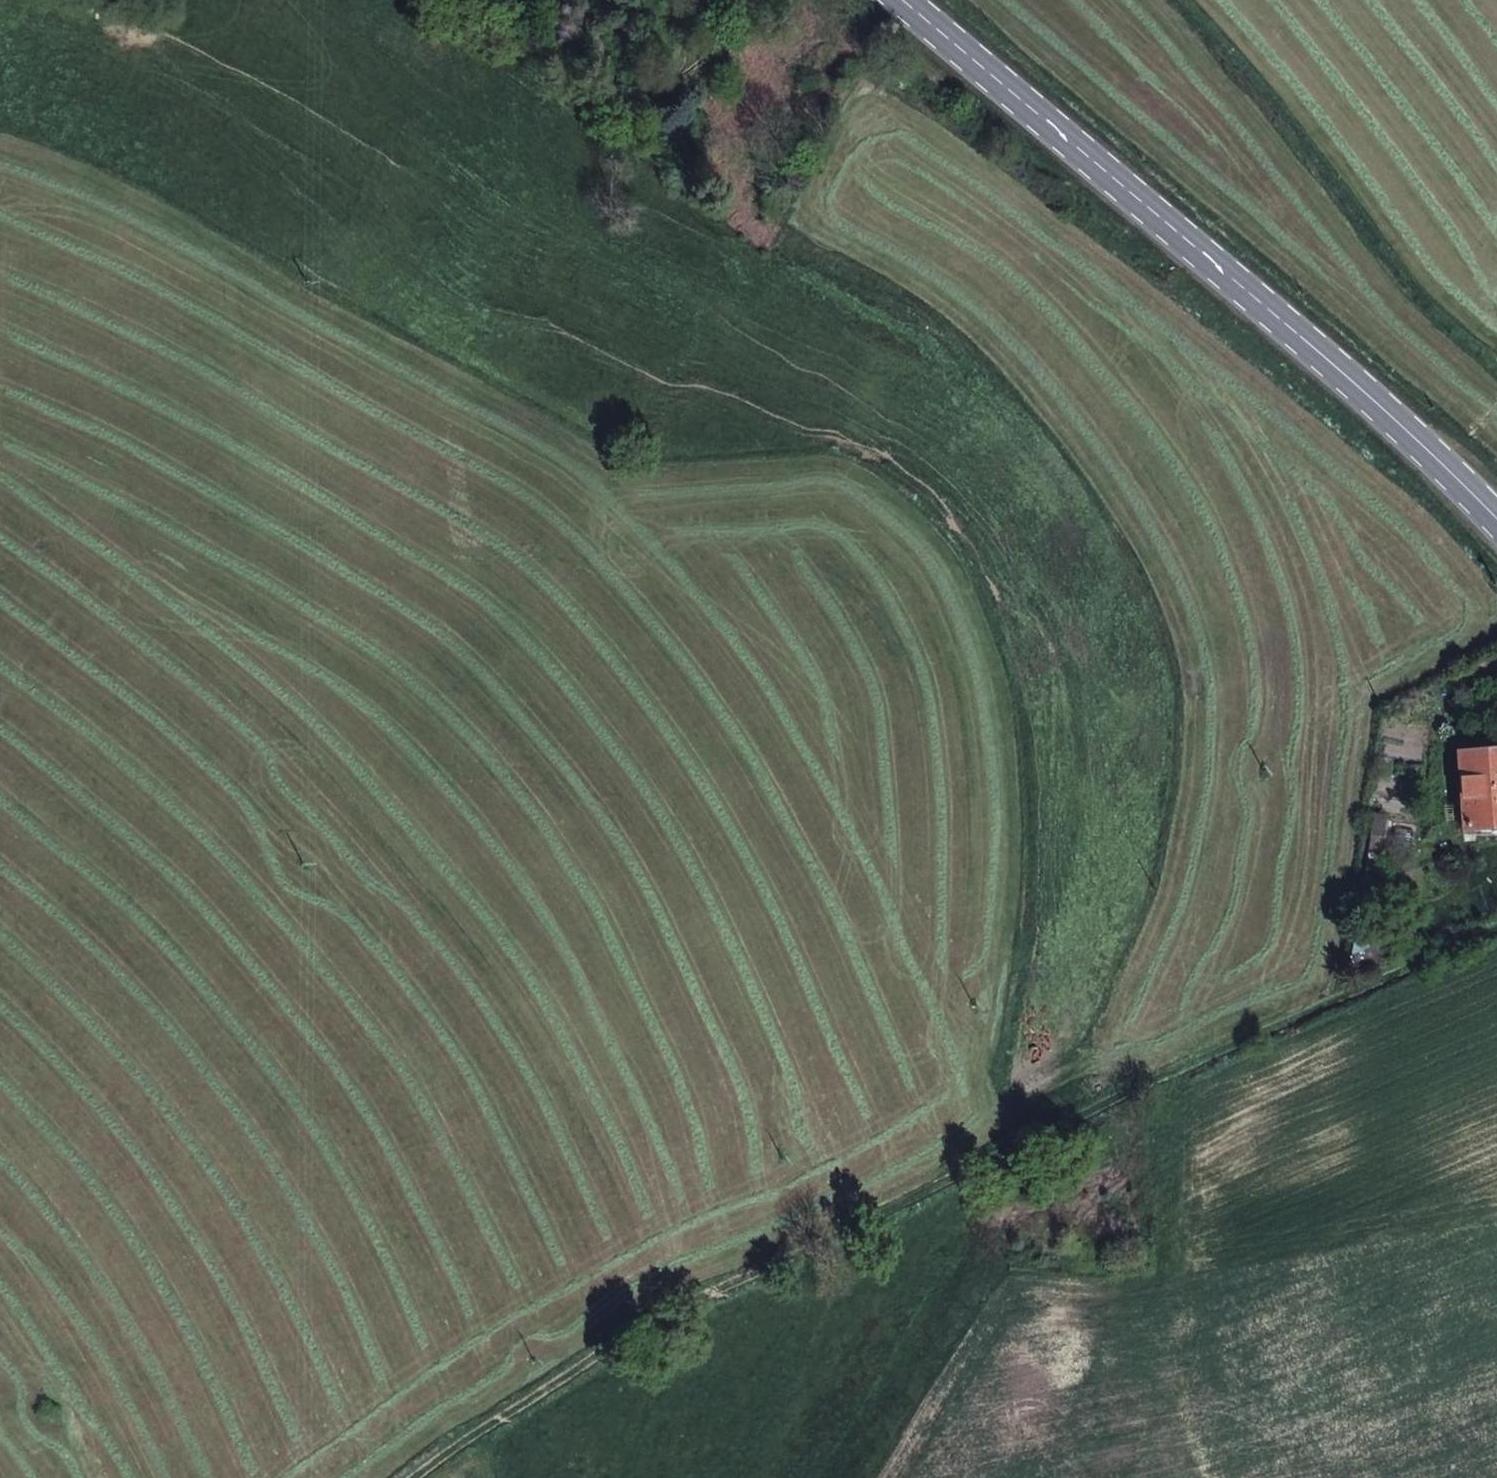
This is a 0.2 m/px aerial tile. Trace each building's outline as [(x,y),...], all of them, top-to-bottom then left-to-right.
[(1457,754),(1463,828),(1496,824),(1496,751),(1457,754)]
